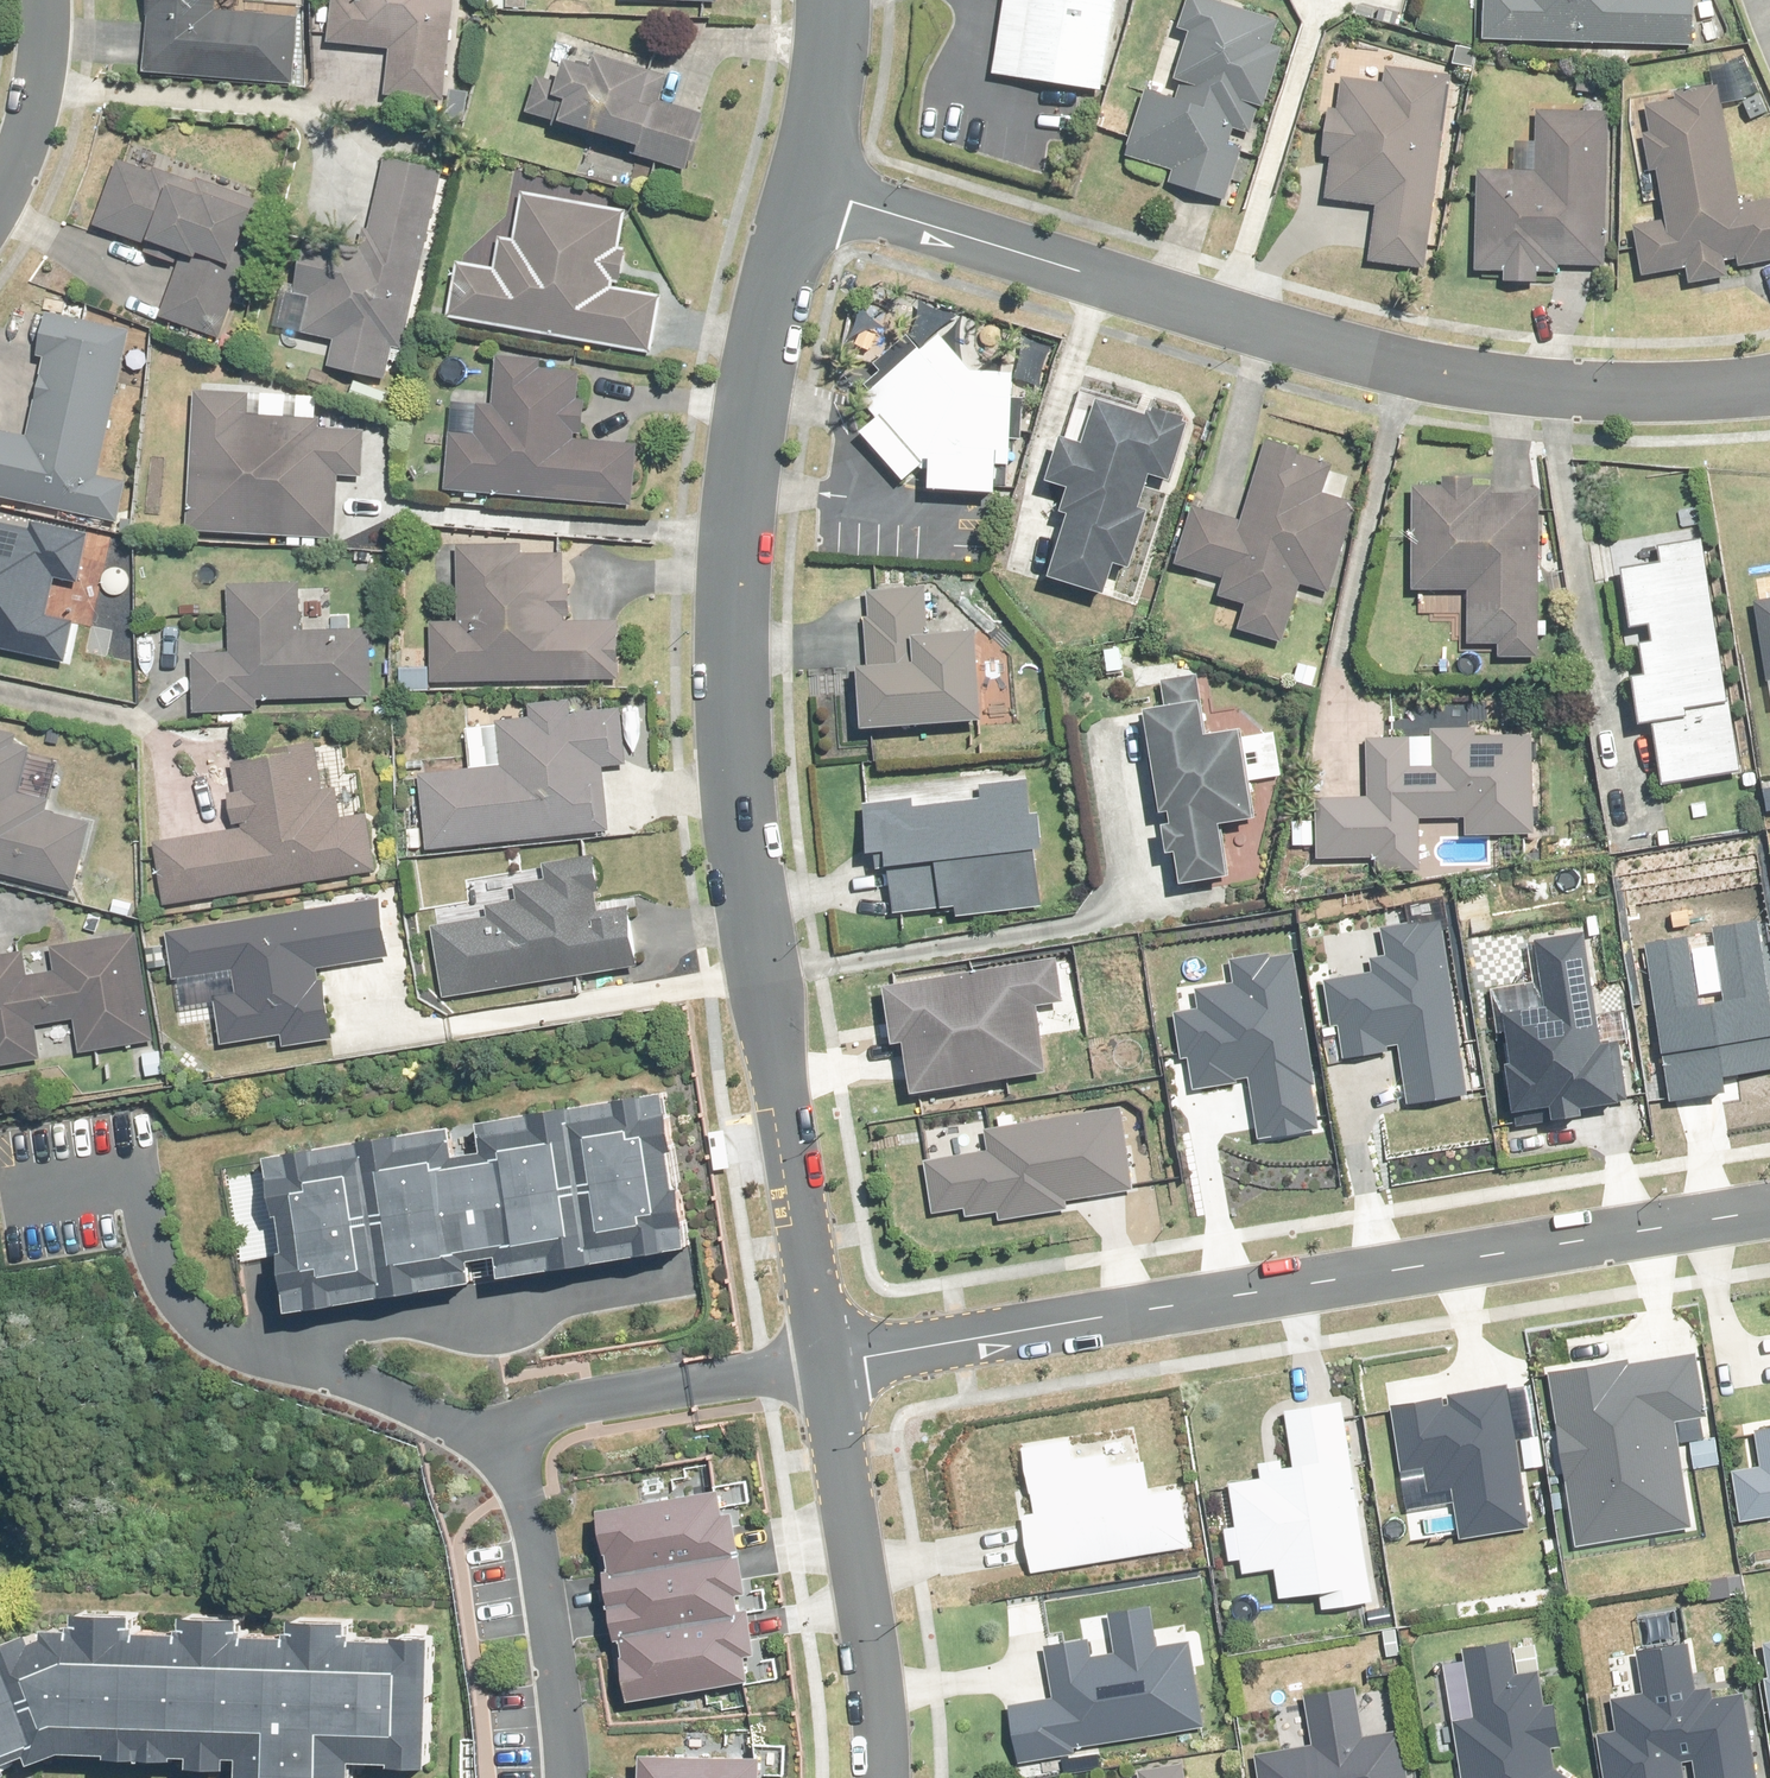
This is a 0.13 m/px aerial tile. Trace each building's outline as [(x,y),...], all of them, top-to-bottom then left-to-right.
[(150,18),(156,18),(152,76),(299,87),(304,22),(218,16),(219,0),(151,0),(150,18)] [(331,44),(393,51),(388,95),(446,101),(457,0),(336,0),(331,44)] [(990,74),(1098,93),(1112,0),(1001,0),(990,74)] [(1266,107),(1286,48),(1277,45),(1284,25),(1209,0),(1190,0),(1180,31),(1171,28),(1159,62),(1168,65),(1159,93),(1150,90),(1127,158),(1174,173),(1170,185),(1227,204),(1246,149),(1232,145),(1237,129),(1251,134),(1260,105),(1266,107)] [(1484,41),(1692,50),(1695,0),(1486,0),(1484,41)] [(577,47),(557,99),(567,103),(559,121),(689,172),(710,120),(662,100),(669,83),(577,47)] [(1725,66),(1750,125),(1769,116),(1769,107),(1749,56),(1725,66)] [(1388,70),(1386,85),(1346,79),(1342,110),(1333,109),(1326,157),(1334,158),(1328,201),(1379,208),(1372,261),(1425,269),(1451,79),(1388,70)] [(1722,88),(1679,95),(1681,104),(1645,109),(1649,132),(1633,135),(1638,169),(1658,166),(1667,222),(1636,228),(1644,282),(1690,274),(1692,287),(1701,285),(1703,295),(1722,292),(1720,283),(1731,281),(1729,266),(1769,260),(1769,197),(1741,202),(1722,88)] [(1540,284),(1540,274),(1563,275),(1563,265),(1605,266),(1609,116),(1540,115),(1539,174),(1482,173),(1479,272),(1508,273),(1508,283),(1540,284)] [(447,168),(389,155),(368,248),(334,241),(327,273),(291,265),(277,328),(336,341),(330,368),(392,382),(400,350),(405,351),(447,168)] [(121,161),(100,228),(185,254),(165,316),(218,333),(258,204),(121,161)] [(660,299),(623,292),(630,255),(622,253),(629,215),(525,195),(517,241),(503,238),(497,273),(460,266),(450,319),(649,356),(660,299)] [(51,317),(32,436),(0,431),(0,504),(61,514),(121,523),(128,480),(110,478),(134,330),(51,317)] [(907,483),(925,468),(935,472),(934,490),(999,494),(999,484),(1011,485),(1017,373),(972,371),(941,337),(870,400),(884,416),(863,434),(907,483)] [(500,359),(497,408),(474,406),(472,434),(452,433),(448,493),(632,507),(637,447),(578,443),(583,374),(545,371),(545,363),(500,359)] [(318,430),(319,398),(196,392),(190,532),(337,538),(340,475),(366,476),(368,432),(318,430)] [(1185,430),(1104,405),(1091,447),(1065,439),(1051,483),(1076,491),(1049,577),(1108,595),(1118,563),(1134,568),(1152,511),(1141,508),(1152,475),(1170,480),(1185,430)] [(1332,467),(1269,446),(1244,523),(1198,507),(1179,564),(1226,580),(1221,596),(1249,605),(1241,630),(1282,644),(1303,583),(1328,591),(1356,507),(1322,496),(1332,467)] [(1446,477),(1446,487),(1416,487),(1415,591),(1470,591),(1470,644),(1501,645),(1501,659),(1538,659),(1540,497),(1498,497),(1498,477),(1446,477)] [(1731,773),(1693,544),(1655,551),(1657,566),(1616,573),(1625,629),(1645,626),(1647,643),(1634,645),(1640,677),(1626,679),(1634,725),(1646,723),(1656,786),(1731,773)] [(567,620),(566,552),(525,552),(525,545),(461,546),(462,623),(435,624),(436,682),(623,680),(622,619),(567,620)] [(301,589),(232,590),(234,655),(196,656),(197,713),(260,711),(260,699),(373,697),(372,631),(302,633),(301,589)] [(927,591),(868,594),(870,618),(865,618),(868,665),(855,666),(859,730),(984,722),(979,635),(930,638),(927,591)] [(1769,686),(1769,604),(1757,605),(1769,686)] [(572,715),(571,702),(531,706),(533,719),(467,725),(472,769),(422,774),(430,849),(609,832),(603,766),(626,763),(621,710),(572,715)] [(1247,818),(1242,784),(1275,779),(1267,730),(1234,735),(1232,717),(1196,722),(1194,702),(1140,710),(1160,853),(1169,852),(1174,883),(1221,876),(1213,823),(1247,818)] [(1413,765),(1413,739),(1369,739),(1369,799),(1320,799),(1320,825),(1295,825),(1295,848),(1317,848),(1317,860),(1378,859),(1378,871),(1422,871),(1421,819),(1467,819),(1468,836),(1537,836),(1536,736),(1478,736),(1478,730),(1433,731),(1434,764),(1413,765)] [(0,732),(0,872),(75,890),(91,823),(48,812),(50,802),(20,794),(31,747),(14,743),(15,736),(0,732)] [(368,818),(342,822),(337,789),(321,792),(314,743),(231,756),(232,764),(242,830),(157,843),(159,855),(167,905),(377,872),(368,818)] [(1043,809),(1036,809),(1033,771),(869,787),(876,856),(891,855),(897,921),(947,916),(947,918),(1041,909),(1035,852),(1047,851),(1043,809)] [(632,907),(603,911),(599,891),(607,890),(602,858),(558,865),(560,877),(520,884),(523,900),(489,906),(491,917),(433,926),(445,1002),(642,970),(632,907)] [(216,997),(219,1017),(224,1047),(283,1038),(284,1045),(332,1038),(320,966),(392,954),(383,899),(166,934),(174,982),(232,973),(235,994),(216,997)] [(1375,975),(1324,982),(1335,1060),(1396,1051),(1404,1102),(1461,1094),(1437,925),(1380,933),(1383,954),(1372,955),(1375,975)] [(1643,948),(1665,1098),(1716,1091),(1713,1071),(1769,1063),(1769,1026),(1756,932),(1720,937),(1729,1003),(1695,1008),(1685,942),(1643,948)] [(137,934),(58,947),(62,972),(32,977),(28,954),(0,958),(0,1067),(43,1060),(37,1026),(76,1020),(82,1055),(155,1043),(137,934)] [(1590,1050),(1574,941),(1529,948),(1538,1010),(1487,1017),(1502,1123),(1610,1107),(1601,1048),(1590,1050)] [(1200,1015),(1176,1018),(1186,1086),(1245,1077),(1254,1139),(1315,1130),(1290,958),(1227,967),(1231,989),(1197,994),(1200,1015)] [(1062,1000),(1056,961),(889,989),(898,1043),(908,1042),(916,1093),(1046,1071),(1035,1004),(1062,1000)] [(689,1248),(663,1089),(259,1153),(284,1312),(689,1248)] [(927,1162),(934,1218),(966,1214),(967,1221),(999,1216),(1000,1222),(1074,1213),(1073,1201),(1133,1194),(1123,1110),(986,1127),(989,1154),(927,1162)] [(1623,1361),(1542,1376),(1575,1547),(1694,1525),(1674,1423),(1702,1418),(1691,1361),(1625,1373),(1623,1361)] [(1535,1528),(1508,1387),(1391,1409),(1404,1475),(1427,1470),(1432,1494),(1453,1490),(1463,1542),(1535,1528)] [(1375,1599),(1337,1403),(1284,1413),(1295,1471),(1226,1484),(1235,1531),(1220,1533),(1226,1560),(1240,1557),(1243,1574),(1271,1568),(1276,1597),(1317,1589),(1320,1609),(1375,1599)] [(1756,1430),(1762,1463),(1727,1469),(1737,1531),(1769,1525),(1769,1427),(1756,1430)] [(1073,1448),(1072,1439),(1023,1447),(1034,1514),(1023,1516),(1033,1574),(1191,1548),(1180,1488),(1150,1493),(1145,1463),(1109,1469),(1104,1443),(1073,1448)] [(720,1496),(594,1515),(622,1703),(748,1684),(720,1496)] [(1112,1615),(1120,1653),(1098,1657),(1094,1637),(1049,1646),(1059,1699),(1008,1709),(1020,1765),(1209,1726),(1192,1644),(1159,1650),(1150,1607),(1112,1615)] [(95,1749),(274,1759),(273,1777),(390,1777),(391,1757),(461,1759),(465,1631),(76,1620),(0,1652),(0,1777),(25,1777),(95,1749)] [(1557,1774),(1544,1666),(1520,1670),(1515,1639),(1459,1648),(1470,1717),(1446,1721),(1456,1777),(1562,1777),(1557,1774)] [(1759,1642),(1769,1707),(1769,1640),(1759,1642)] [(1703,1777),(1763,1777),(1752,1692),(1699,1699),(1693,1648),(1638,1655),(1644,1705),(1615,1709),(1617,1724),(1597,1726),(1604,1777),(1691,1777),(1689,1761),(1700,1760),(1703,1777)] [(1255,1777),(1410,1777),(1401,1728),(1368,1735),(1359,1687),(1303,1697),(1312,1747),(1251,1758),(1255,1777)] [(1183,1765),(1143,1774),(1144,1777),(1186,1777),(1183,1765)] [(635,1766),(634,1777),(753,1777),(753,1775),(635,1766)]
